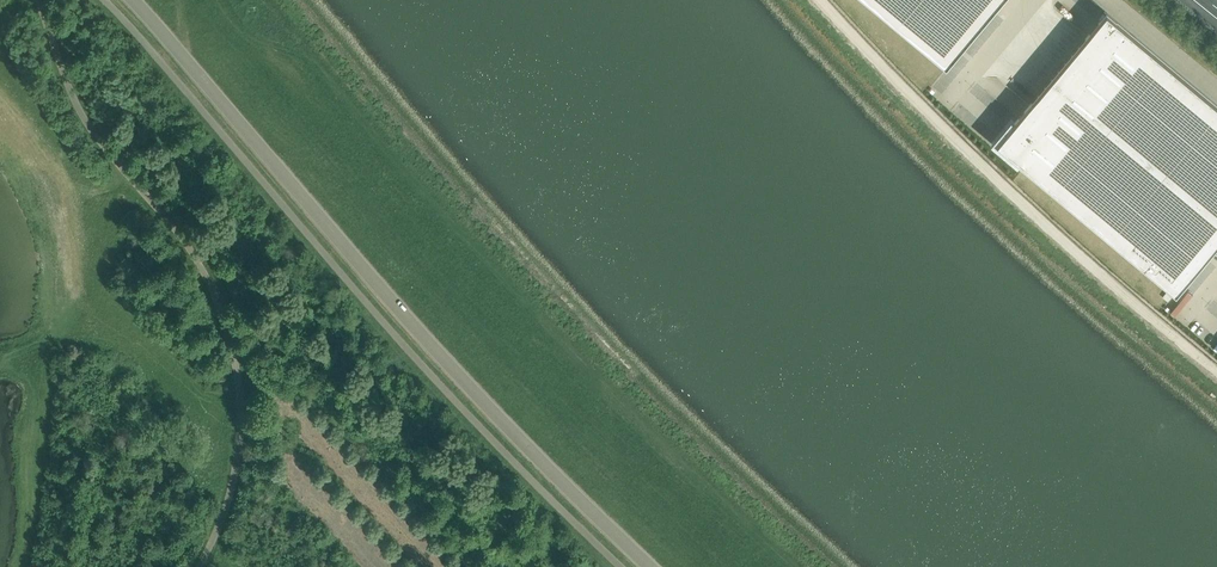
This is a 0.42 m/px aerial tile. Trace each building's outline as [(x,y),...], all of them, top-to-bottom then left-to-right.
[(947,66),(960,51),(961,49),(1003,0),(868,0),(947,66)] [(1107,13),(1024,111),(1019,118),(1015,122),(998,144),(1020,163),(1027,169),(1175,292),(1206,256),(1208,254),(1216,243),(1216,104),(1107,13)]
